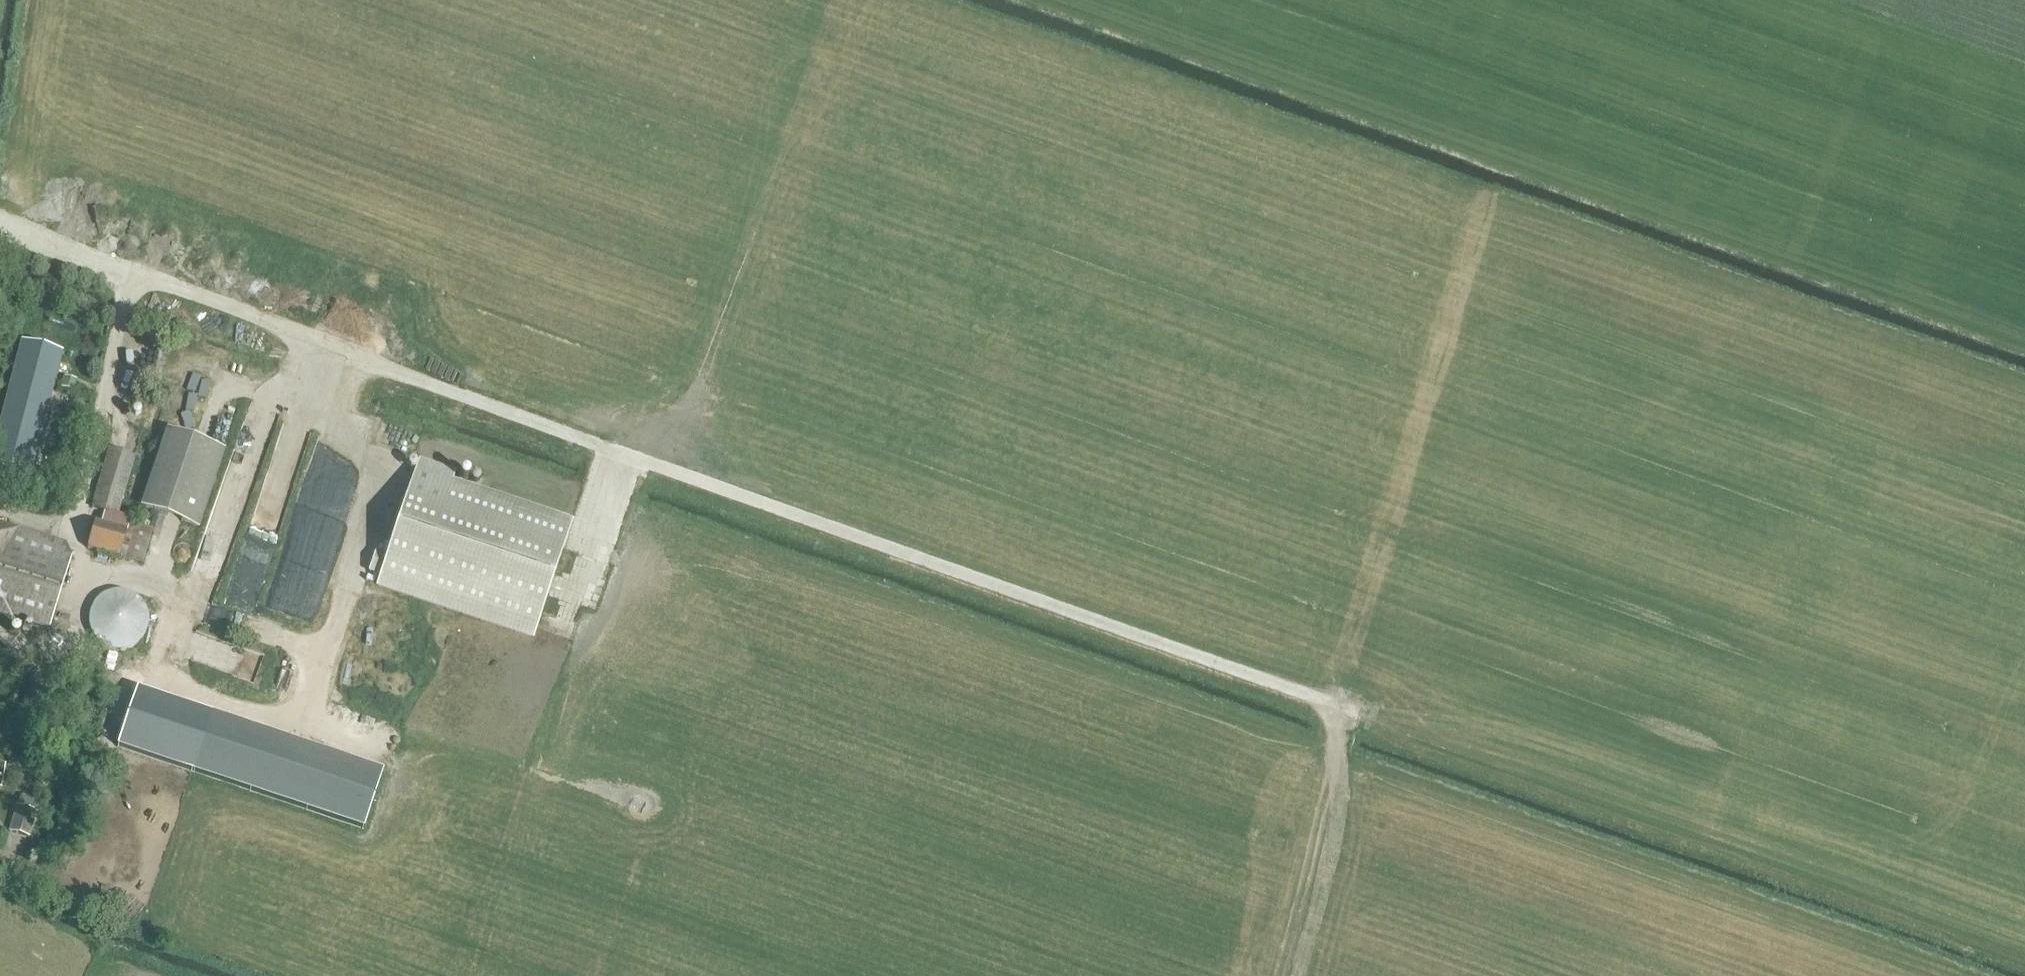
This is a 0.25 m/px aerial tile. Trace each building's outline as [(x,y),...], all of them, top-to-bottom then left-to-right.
[(31,472),(47,412),(61,352),(21,342),(0,423),(0,464),(31,472)] [(144,508),(199,527),(225,450),(170,431),(144,508)] [(87,548),(144,564),(153,529),(130,522),(130,520),(118,517),(135,457),(108,448),(91,507),(106,512),(103,524),(95,522),(87,548)] [(377,589),(533,642),(573,522),(452,481),(455,473),(420,461),(377,589)] [(48,628),(72,547),(0,524),(0,613),(48,628)] [(150,621),(150,620),(149,612),(146,606),(143,600),(139,595),(133,591),(128,589),(122,587),(115,586),(110,587),(104,589),(97,592),(92,597),(88,601),(85,607),(83,614),(82,620),(83,627),(85,633),(89,640),(92,644),(98,648),(103,651),(114,653),(121,653),(127,652),(134,648),(140,644),(144,639),(147,633),(149,627),(150,621)] [(212,717),(134,692),(115,750),(193,774),(212,717)] [(10,831),(29,837),(36,812),(17,807),(10,831)]
